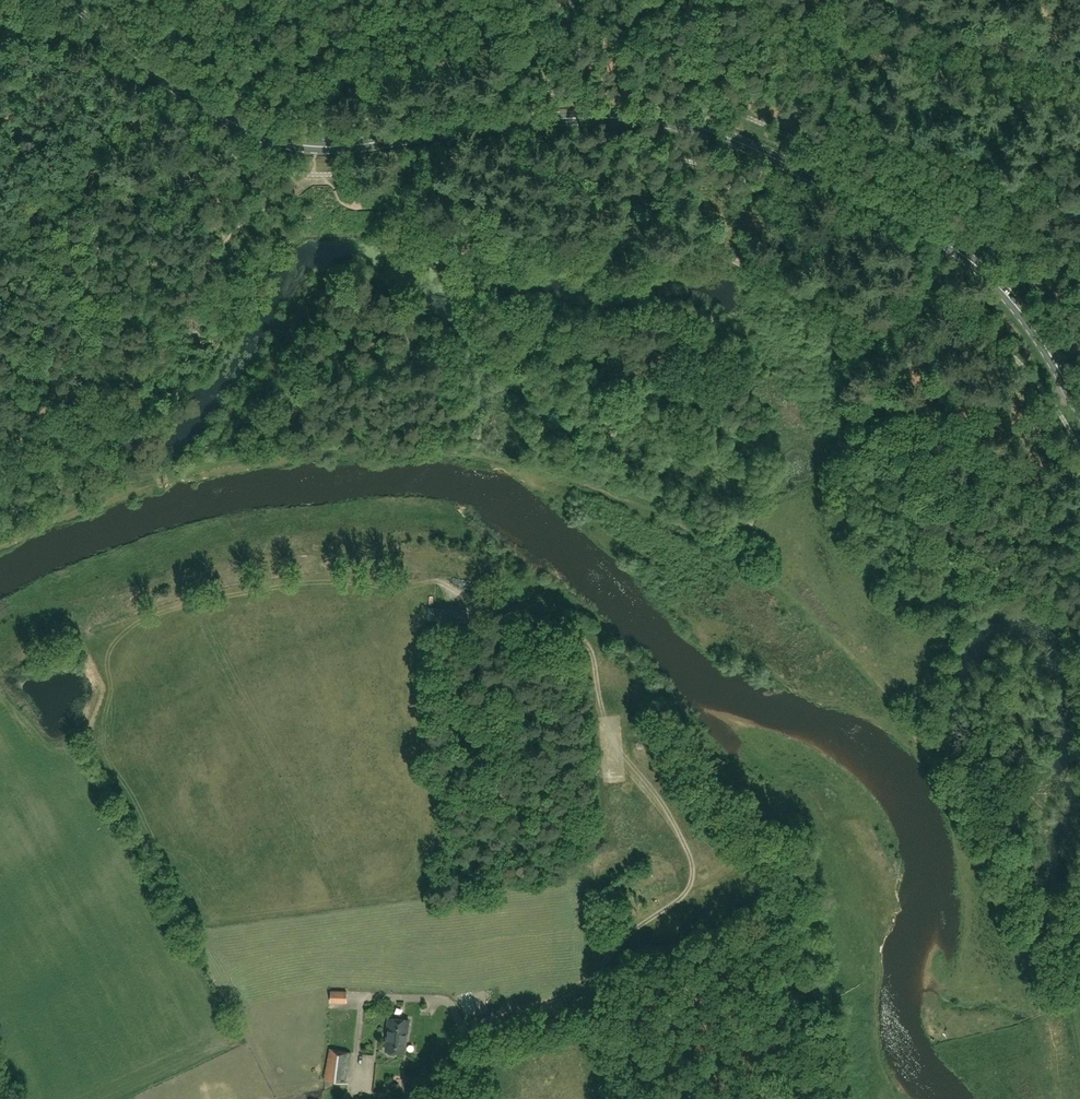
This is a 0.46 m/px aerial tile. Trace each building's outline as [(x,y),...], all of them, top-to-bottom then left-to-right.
[(331,991),(331,1003),(347,1003),(347,992),(331,991)] [(408,1033),(409,1020),(388,1018),(387,1032),(388,1033),(386,1051),(388,1051),(388,1053),(389,1054),(394,1055),(396,1054),(396,1052),(405,1053),(407,1033),(408,1033)] [(328,1049),(327,1062),(325,1080),(349,1083),(352,1052),(328,1049)]
